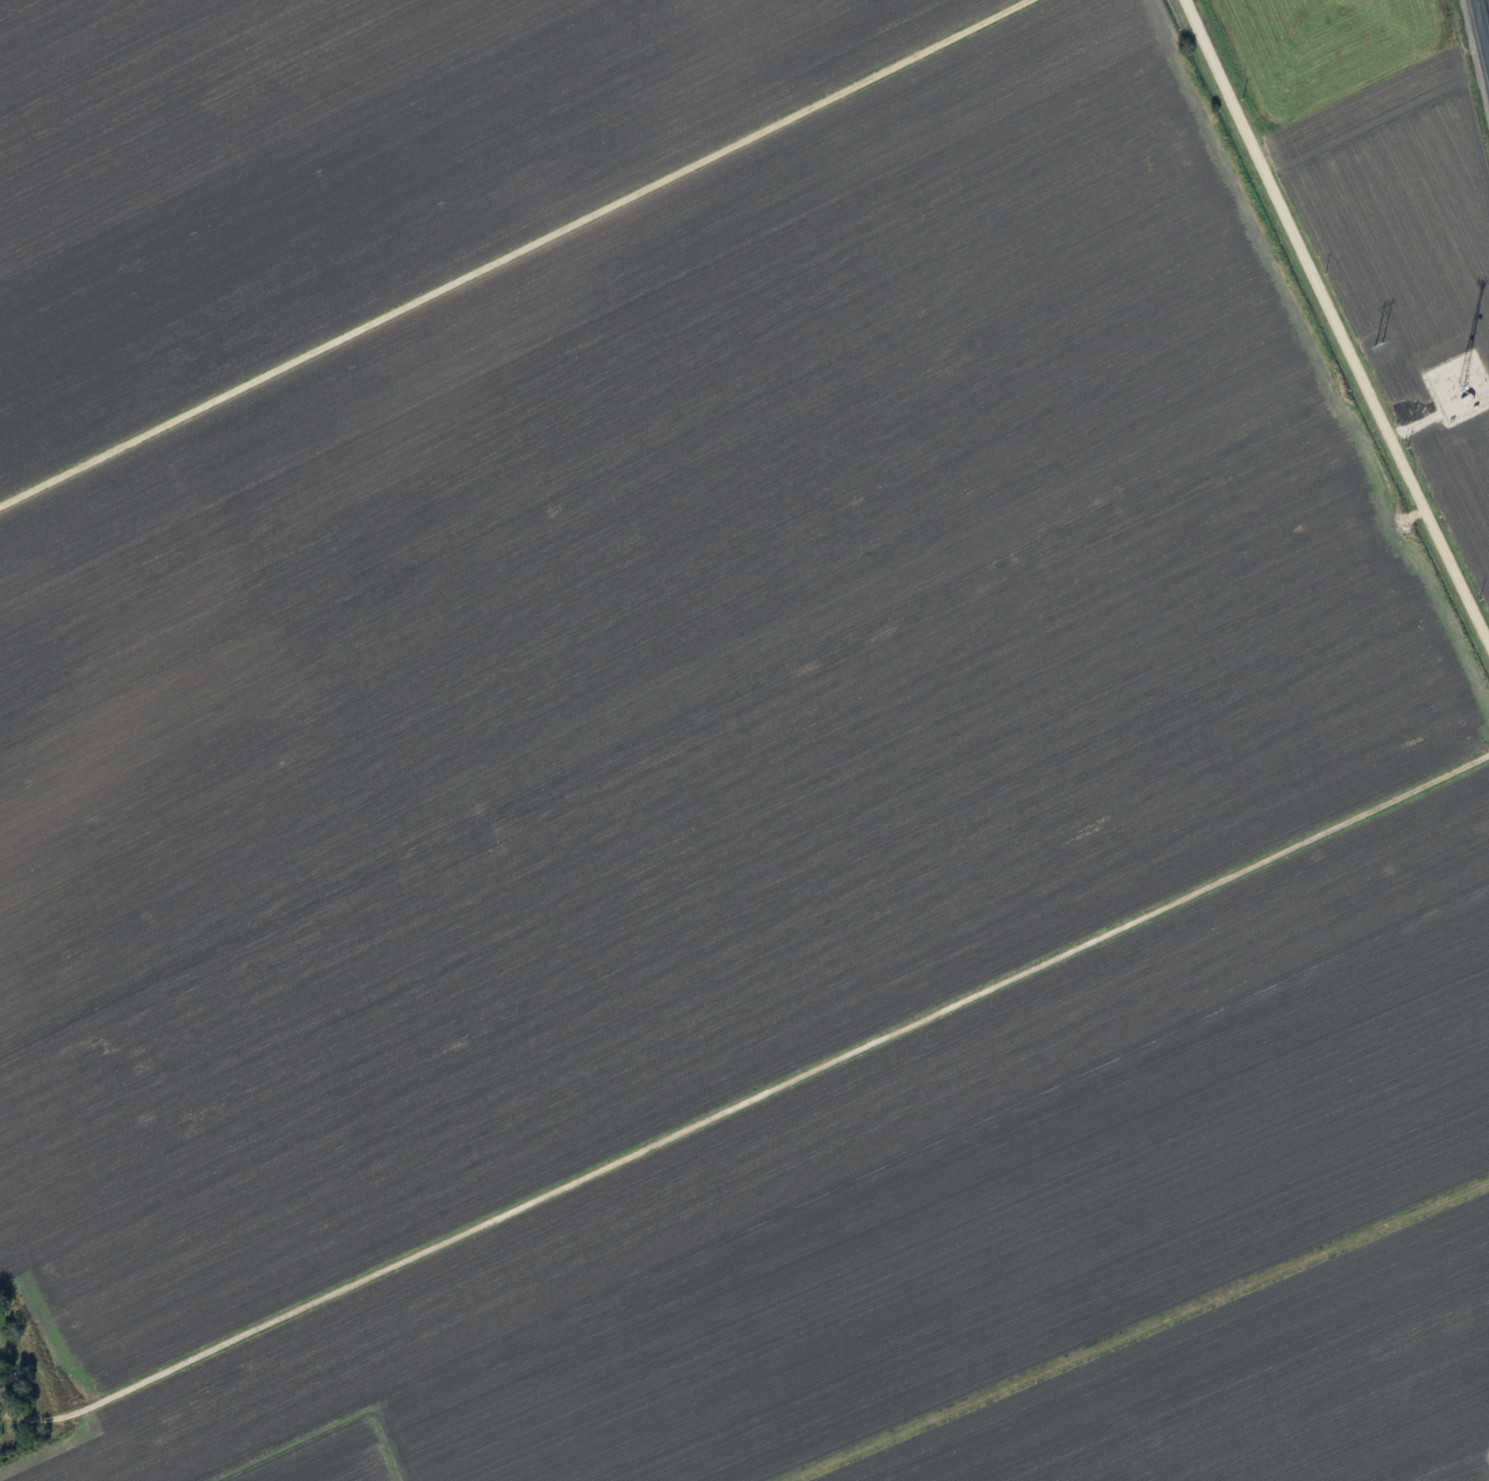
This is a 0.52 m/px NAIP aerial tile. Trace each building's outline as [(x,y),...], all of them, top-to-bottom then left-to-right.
[(1461,399),(1466,406),(1474,400),(1470,393),(1461,399)] [(0,1390),(10,1391),(11,1383),(1,1382),(0,1390)]
